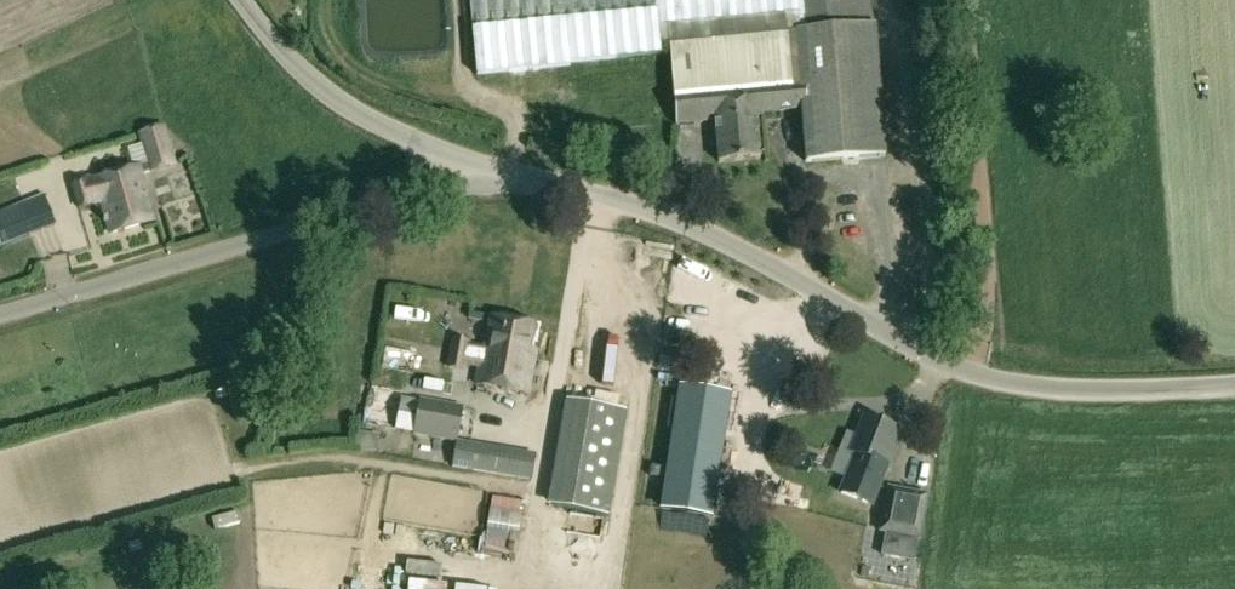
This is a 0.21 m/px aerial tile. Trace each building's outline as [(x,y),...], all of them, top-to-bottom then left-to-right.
[(477,74),(661,55),(660,47),(668,46),(667,29),(784,17),(783,0),(470,0),(477,74)] [(805,163),(885,158),(876,25),(872,26),(870,0),(783,0),(784,17),(667,29),(668,46),(794,34),(800,111),(803,164),(805,163)] [(794,34),(668,46),(676,125),(715,122),(718,162),(759,159),(755,115),(800,111),(794,34)] [(100,206),(108,233),(155,220),(142,174),(150,172),(151,173),(176,166),(165,126),(137,134),(146,164),(139,166),(140,167),(93,180),(70,186),(77,211),(100,206)] [(3,247),(56,226),(43,194),(0,212),(0,238),(3,247)] [(541,327),(536,326),(489,317),(479,369),(478,369),(475,383),(528,393),(535,352),(536,352),(541,327)] [(448,368),(464,371),(470,342),(453,339),(448,368)] [(384,353),(406,356),(407,344),(386,342),(384,353)] [(412,435),(456,443),(452,467),(531,481),(536,454),(458,440),(463,408),(420,399),(419,400),(403,397),(404,392),(368,385),(360,424),(394,430),(413,433),(412,435)] [(712,517),(731,395),(678,386),(659,508),(712,517)] [(563,397),(545,505),(609,516),(627,408),(563,397)] [(849,453),(853,455),(837,494),(873,509),(890,468),(891,468),(898,451),(891,448),(898,430),(865,415),(849,453)] [(664,468),(651,466),(649,483),(662,485),(664,468)] [(880,532),(885,533),(881,556),(915,563),(928,495),(888,488),(880,532)]
